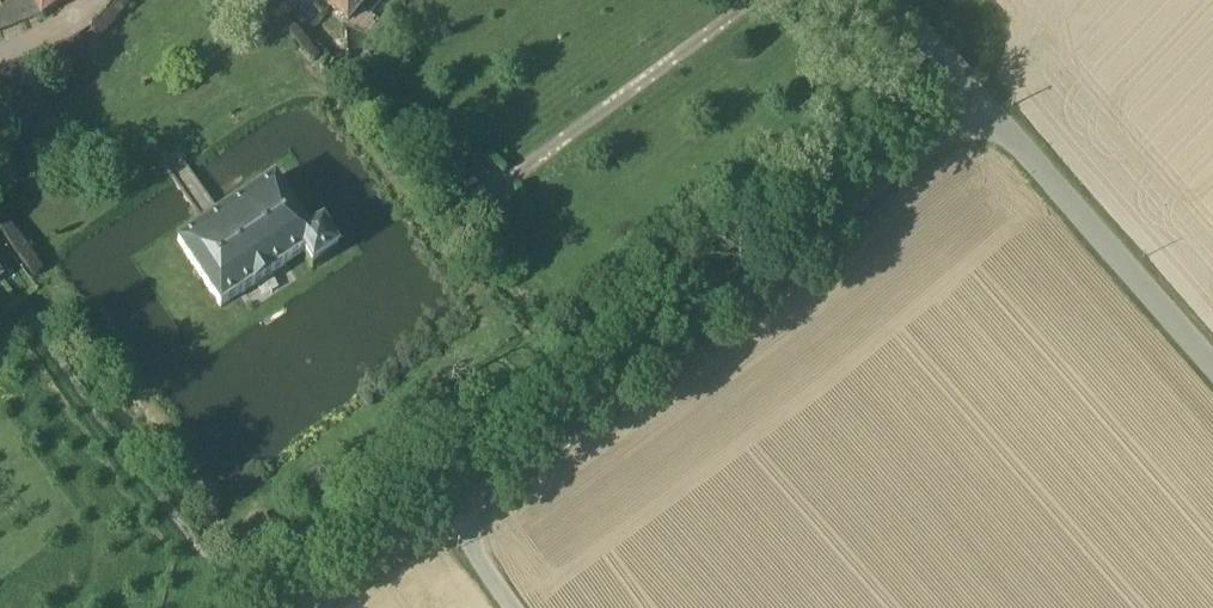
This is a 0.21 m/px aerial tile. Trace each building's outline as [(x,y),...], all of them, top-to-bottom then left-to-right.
[(37,20),(23,0),(0,0),(0,34),(37,20)] [(37,20),(62,1),(64,0),(23,0),(37,20)] [(345,24),(366,0),(318,0),(345,24)] [(210,221),(174,245),(218,311),(301,256),(310,271),(340,251),(322,222),(308,229),(273,179),(210,221)]
